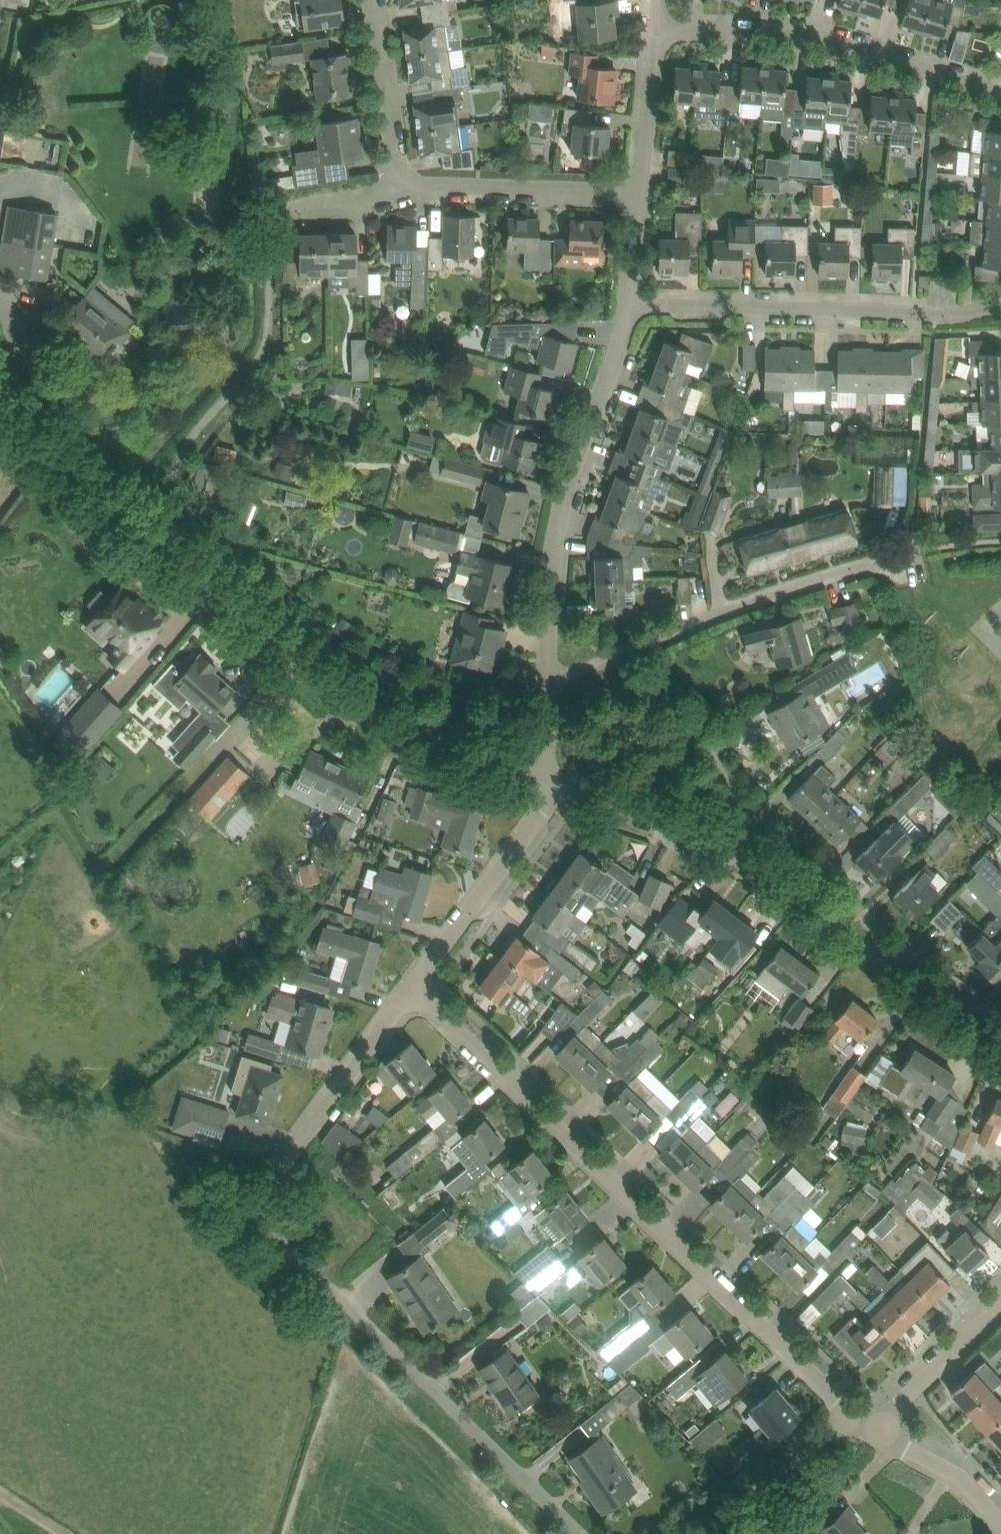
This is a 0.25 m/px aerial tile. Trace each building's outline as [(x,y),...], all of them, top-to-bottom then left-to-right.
[(296,11),(299,29),(305,28),(324,25),(344,22),(341,0),(295,0),(296,11)] [(401,6),(420,3),(422,14),(451,10),(458,9),(456,0),(400,0),(401,6)] [(598,0),(566,0),(566,2),(559,2),(562,26),(578,24),(580,41),(596,39),(616,37),(614,15),(619,15),(618,1),(598,3),(598,0)] [(837,3),(850,7),(849,11),(858,14),(862,0),(838,0),(837,3)] [(858,14),(867,17),(868,13),(880,16),(884,3),(895,6),(896,0),(862,0),(858,14)] [(895,6),(905,9),(901,23),(913,27),(912,30),(922,33),(932,0),(896,0),(895,6)] [(963,11),(965,3),(966,0),(932,0),(922,33),(931,36),(932,32),(944,36),(948,22),(958,26),(963,11)] [(424,27),(404,30),(407,55),(449,49),(446,25),(451,24),(449,10),(422,14),(424,27)] [(331,56),(328,37),(270,45),(273,64),(313,59),(319,99),(351,94),(347,66),(350,66),(348,54),(331,56)] [(554,56),(556,46),(542,44),(541,54),(554,56)] [(449,49),(407,55),(411,81),(431,78),(432,90),(461,86),(470,84),(467,65),(451,67),(449,49)] [(613,102),(616,70),(596,68),(598,54),(573,52),(570,73),(582,75),(580,98),(593,100),(613,102)] [(761,97),(764,62),(756,61),(755,68),(742,67),(741,86),(729,85),(727,112),(738,113),(740,95),(761,97)] [(695,102),(698,63),(689,62),(689,68),(676,67),(673,100),(695,102)] [(760,115),(760,119),(780,120),(781,117),(781,114),(793,115),(795,89),(785,88),(786,70),(773,69),(774,63),(764,62),(761,97),(760,115)] [(727,125),(727,112),(729,85),(719,84),(720,71),(707,70),(707,63),(698,63),(695,102),(694,116),(715,117),(715,124),(727,125)] [(826,121),(830,72),(821,71),(820,78),(807,77),(806,90),(795,89),(793,115),(792,127),(825,129),(826,121)] [(854,176),(858,133),(860,108),(849,107),(852,80),(838,79),(839,73),(830,72),(826,121),(841,122),(840,131),(845,175),(854,176)] [(418,130),(460,125),(457,101),(463,100),(461,86),(432,90),(434,103),(414,106),(418,130)] [(891,130),(894,90),(886,90),(885,96),(872,95),(871,108),(860,108),(858,133),(869,133),(870,128),(891,130)] [(923,154),(923,147),(926,113),(915,112),(916,99),(903,98),(904,91),(894,90),(891,130),(890,143),(912,145),(911,153),(923,154)] [(531,117),(555,120),(557,105),(532,102),(531,117)] [(563,120),(561,132),(573,134),(571,151),(607,155),(610,127),(590,124),(592,111),(564,108),(563,120)] [(294,175),(271,178),(273,190),(296,187),(326,182),(323,163),(363,157),(357,117),(338,120),(317,123),(320,149),(312,150),(314,164),(297,166),(293,167),(294,175)] [(980,118),(979,129),(972,128),(970,152),(1000,155),(1000,120),(980,118)] [(463,150),(460,125),(418,130),(421,156),(441,154),(443,168),(475,169),(472,148),(463,150)] [(782,126),(781,137),(791,138),(792,127),(782,126)] [(937,149),(939,132),(931,131),(929,149),(937,149)] [(936,165),(937,149),(929,149),(928,165),(936,165)] [(692,167),(693,152),(669,150),(668,164),(692,167)] [(970,152),(968,174),(982,175),(1000,177),(1000,155),(970,152)] [(822,166),(821,180),(841,182),(842,168),(822,166)] [(709,175),(708,187),(724,188),(725,176),(709,175)] [(982,175),(980,200),(988,200),(988,199),(1000,200),(1000,177),(982,175)] [(934,194),(935,177),(927,176),(926,194),(934,194)] [(771,191),(772,179),(757,178),(757,191),(771,191)] [(814,198),(814,204),(824,204),(825,193),(831,193),(832,185),(814,184),(814,198)] [(926,194),(924,209),(932,210),(934,194),(926,194)] [(988,200),(987,221),(1000,222),(1000,200),(988,199),(988,200)] [(57,214),(9,206),(0,261),(0,271),(47,279),(57,214)] [(702,234),(702,223),(702,212),(676,212),(676,223),(675,239),(660,239),(660,273),(661,273),(661,277),(672,277),(672,273),(688,273),(688,253),(701,254),(702,234)] [(474,257),(474,236),(475,216),(444,215),(443,237),(429,237),(429,247),(428,269),(444,269),(444,256),(474,257)] [(550,269),(550,259),(551,239),(538,238),(539,219),(509,217),(508,237),(508,249),(525,250),(524,268),(550,269)] [(602,255),(604,221),(570,220),(569,240),(556,239),(555,259),(555,264),(581,265),(581,254),(602,255)] [(930,239),(932,221),(923,220),(922,238),(930,239)] [(987,221),(987,222),(972,221),(970,244),(985,245),(985,243),(1000,245),(1000,222),(987,221)] [(754,255),(755,235),(755,225),(729,224),(729,241),(714,240),(713,254),(713,274),(741,274),(741,254),(754,255)] [(388,245),(387,259),(402,260),(402,266),(399,266),(398,282),(411,283),(410,307),(426,308),(428,278),(428,269),(429,247),(416,246),(416,229),(416,226),(388,225),(388,245)] [(808,256),(808,236),(808,226),(782,225),(782,242),(767,241),(767,255),(766,275),(794,276),(795,256),(808,256)] [(861,257),(861,237),(862,227),(836,226),(835,243),(820,242),(820,256),(819,276),(847,277),(848,257),(861,257)] [(914,258),(914,238),(915,228),(888,227),(888,243),(873,243),(873,246),(873,257),(872,277),(875,277),(875,279),(878,281),(886,282),(889,279),(889,277),(901,278),(901,258),(914,258)] [(283,293),(299,293),(299,284),(308,284),(308,275),(328,275),(328,234),(300,235),(300,261),(285,261),(283,283),(283,293)] [(357,260),(356,234),(328,234),(328,275),(344,275),(344,279),(348,279),(348,287),(356,287),(356,294),(369,294),(369,280),(368,260),(357,260)] [(929,255),(930,239),(922,238),(920,254),(929,255)] [(985,243),(985,245),(983,265),(975,264),(974,279),(1000,281),(1000,245),(985,243)] [(861,246),(861,257),(873,257),(873,246),(861,246)] [(929,286),(930,276),(920,275),(919,286),(929,286)] [(114,324),(82,298),(69,313),(57,329),(78,346),(81,342),(102,359),(116,341),(121,345),(132,331),(118,319),(114,324)] [(559,338),(564,322),(549,322),(529,323),(493,324),(485,352),(505,357),(509,341),(541,349),(538,361),(570,370),(578,343),(559,338)] [(656,353),(652,362),(657,364),(657,363),(683,373),(684,373),(688,362),(695,364),(707,361),(713,344),(704,340),(682,332),(678,346),(665,341),(660,354),(656,353)] [(936,338),(932,373),(946,373),(949,337),(936,338)] [(966,377),(971,377),(981,377),(1000,376),(1000,352),(998,352),(997,340),(970,341),(971,361),(971,364),(970,364),(966,377)] [(743,370),(756,370),(756,364),(755,344),(743,344),(743,364),(743,370)] [(765,369),(764,389),(765,389),(783,390),(783,395),(783,411),(789,411),(790,347),(780,346),(780,349),(765,349),(765,369)] [(826,389),(826,370),(814,370),(815,350),(800,349),(800,347),(790,347),(789,411),(794,411),(795,390),(814,390),(814,389),(826,389)] [(826,404),(825,410),(832,410),(832,404),(833,389),(836,390),(836,391),(838,391),(838,400),(856,401),(856,412),(861,412),(863,348),(853,348),(853,350),(838,350),(838,370),(826,370),(826,389),(826,404)] [(861,423),(861,432),(872,432),(873,421),(867,421),(867,412),(867,403),(886,403),(886,402),(886,392),(889,392),(890,351),(873,351),(873,348),(863,348),(861,412),(861,423)] [(886,392),(886,402),(912,403),(912,392),(910,392),(911,378),(923,378),(923,369),(924,349),(901,349),(901,351),(890,351),(889,392),(886,392)] [(463,356),(459,368),(474,372),(478,360),(463,356)] [(368,358),(353,358),(354,373),(368,373),(368,358)] [(683,373),(657,363),(657,364),(652,377),(648,375),(644,384),(663,391),(659,402),(683,411),(692,386),(688,385),(691,376),(684,373),(683,373)] [(550,418),(557,391),(538,386),(541,373),(522,368),(512,365),(505,390),(521,395),(517,409),(531,413),(550,418)] [(981,377),(971,377),(972,388),(981,388),(982,400),(1000,400),(1000,376),(981,377)] [(350,395),(352,384),(336,382),(335,393),(350,395)] [(938,402),(939,386),(931,385),(929,401),(938,402)] [(982,400),(972,401),(973,411),(982,412),(983,425),(991,425),(990,424),(1000,424),(1000,400),(982,400)] [(936,419),(938,402),(929,401),(928,418),(936,419)] [(631,420),(628,429),(632,431),(633,430),(659,440),(659,439),(667,442),(667,443),(676,447),(683,424),(690,427),(694,415),(683,411),(659,402),(655,413),(641,408),(636,421),(631,420)] [(460,419),(463,408),(451,405),(448,416),(460,419)] [(541,442),(522,437),(525,424),(506,419),(496,416),(489,441),(486,441),(482,455),(484,458),(502,463),(503,461),(534,469),(541,442)] [(1000,447),(1000,424),(990,424),(991,425),(991,437),(982,437),(983,448),(1000,447)] [(718,435),(729,440),(732,430),(722,426),(718,435)] [(407,445),(431,452),(435,436),(411,430),(407,445)] [(623,442),(620,451),(638,458),(634,469),(659,478),(663,467),(668,468),(676,447),(667,443),(667,442),(659,439),(659,440),(633,430),(632,431),(628,443),(623,442)] [(934,450),(935,433),(927,432),(925,449),(934,450)] [(975,448),(976,461),(976,472),(984,472),(1000,471),(1000,447),(983,448),(978,448),(975,448)] [(932,466),(934,450),(925,449),(924,465),(932,466)] [(713,450),(709,459),(720,463),(724,454),(713,450)] [(435,454),(430,470),(442,473),(479,483),(484,467),(447,458),(435,454)] [(709,459),(707,466),(718,470),(720,463),(709,459)] [(191,485),(213,497),(225,476),(204,464),(191,485)] [(895,504),(895,484),(896,466),(876,465),(874,503),(895,504)] [(670,482),(659,478),(634,469),(631,480),(616,475),(612,488),(607,486),(604,496),(608,498),(608,497),(635,507),(642,509),(649,512),(657,490),(666,494),(670,482)] [(798,473),(797,471),(790,472),(791,496),(803,495),(801,473),(798,473)] [(984,472),(985,483),(973,484),(974,507),(1000,506),(1000,471),(984,472)] [(790,472),(778,473),(778,474),(780,496),(791,496),(790,472)] [(518,535),(529,493),(488,482),(484,498),(490,500),(483,526),(518,535)] [(700,484),(697,491),(708,494),(711,488),(700,484)] [(719,534),(732,495),(713,489),(699,527),(719,534)] [(599,509),(595,518),(614,525),(608,540),(635,545),(635,544),(643,520),(639,518),(642,509),(635,507),(608,497),(608,498),(603,510),(599,509)] [(804,559),(847,547),(858,544),(853,524),(847,508),(793,523),(804,559)] [(1000,528),(1000,513),(988,513),(988,529),(1000,528)] [(406,545),(413,520),(395,515),(388,541),(406,545)] [(454,551),(460,532),(421,521),(416,541),(454,551)] [(749,575),(804,559),(793,523),(739,539),(743,555),(749,575)] [(591,582),(596,582),(596,581),(624,580),(632,580),(643,579),(642,556),(651,555),(650,546),(635,544),(635,545),(608,540),(609,556),(595,557),(595,571),(591,571),(591,582)] [(477,557),(463,553),(458,569),(472,573),(469,585),(458,582),(456,581),(455,582),(453,582),(452,583),(450,583),(449,585),(448,586),(448,587),(446,595),(469,601),(470,596),(482,599),(501,604),(508,578),(512,579),(516,566),(477,556),(477,557)] [(679,603),(692,603),(691,583),(690,578),(678,578),(679,603)] [(625,602),(625,591),(632,591),(632,580),(624,580),(596,581),(596,582),(596,595),(591,595),(592,605),(605,605),(605,615),(633,614),(632,602),(625,602)] [(97,611),(88,622),(106,639),(108,637),(116,645),(114,648),(115,649),(109,657),(124,670),(157,633),(153,629),(153,628),(161,619),(157,616),(138,598),(135,602),(120,589),(115,595),(111,599),(101,590),(89,604),(97,611)] [(862,627),(855,603),(839,607),(830,610),(834,624),(843,622),(846,632),(862,627)] [(501,648),(506,631),(486,625),(488,618),(469,613),(466,612),(458,642),(453,661),(489,671),(496,647),(501,648)] [(345,636),(353,625),(342,616),(335,627),(345,636)] [(777,625),(776,618),(742,627),(748,648),(771,641),(778,667),(798,661),(810,657),(805,638),(799,619),(777,625)] [(792,746),(796,744),(830,723),(814,697),(858,671),(847,652),(792,685),(798,696),(770,713),(779,728),(790,746),(791,745),(792,746)] [(172,664),(158,679),(184,701),(187,697),(203,711),(174,744),(181,750),(203,725),(215,735),(216,736),(227,724),(214,712),(234,691),(221,679),(221,680),(212,673),(216,668),(201,654),(183,674),(172,664)] [(400,685),(404,674),(385,669),(382,679),(400,685)] [(121,710),(99,689),(53,741),(76,761),(121,710)] [(181,750),(174,758),(185,768),(215,735),(203,725),(181,750)] [(826,761),(847,739),(852,734),(842,725),(816,752),(826,761)] [(889,764),(902,749),(890,738),(893,735),(892,734),(874,753),(875,754),(876,752),(889,764)] [(675,744),(669,751),(678,759),(684,752),(675,744)] [(297,778),(297,779),(318,789),(313,800),(319,803),(318,807),(333,814),(322,838),(343,848),(363,808),(356,805),(368,778),(339,764),(340,764),(310,750),(297,778)] [(228,756),(187,800),(209,820),(221,808),(209,798),(216,790),(228,800),(250,776),(228,756)] [(97,758),(89,768),(103,780),(111,771),(97,758)] [(803,784),(789,799),(812,820),(836,795),(828,787),(837,778),(832,773),(822,763),(803,784)] [(902,859),(918,843),(897,822),(935,784),(925,774),(886,812),(895,821),(856,860),(858,863),(856,866),(866,872),(866,871),(876,881),(900,857),(902,859)] [(933,792),(956,815),(968,803),(944,781),(933,792)] [(457,800),(434,793),(419,788),(411,814),(426,820),(429,810),(451,817),(443,845),(451,847),(470,853),(475,837),(473,837),(482,807),(457,799),(457,800)] [(860,832),(867,824),(836,795),(812,820),(837,844),(854,827),(860,832)] [(389,822),(396,801),(384,797),(377,818),(389,822)] [(969,821),(977,812),(969,804),(960,814),(969,821)] [(991,814),(986,820),(1000,833),(1000,824),(991,814)] [(958,833),(950,826),(947,829),(945,827),(924,848),(934,858),(955,836),(958,833)] [(581,852),(565,873),(590,891),(600,899),(622,915),(631,903),(638,893),(615,876),(615,877),(606,870),(606,869),(581,851),(580,852),(581,852)] [(1000,887),(1000,871),(984,855),(973,866),(978,872),(998,891),(1000,887)] [(315,862),(299,866),(305,885),(321,881),(315,862)] [(938,892),(937,891),(946,881),(937,872),(934,875),(924,865),(908,882),(894,896),(896,898),(892,902),(902,911),(905,907),(915,917),(938,892)] [(423,904),(431,875),(406,867),(403,876),(380,869),(373,891),(396,898),(392,912),(419,920),(424,905),(423,904)] [(998,891),(978,872),(966,884),(985,903),(1000,920),(1000,894),(998,891)] [(553,880),(545,890),(546,891),(546,893),(549,895),(586,922),(594,911),(592,910),(600,899),(590,891),(565,873),(559,881),(556,879),(553,880)] [(661,907),(671,883),(651,874),(640,899),(661,907)] [(349,895),(344,910),(353,913),(352,915),(378,923),(384,904),(358,896),(357,898),(349,895)] [(533,915),(533,916),(535,918),(551,929),(545,937),(562,949),(583,965),(591,955),(571,940),(570,939),(564,935),(562,937),(558,934),(566,924),(578,932),(580,934),(588,923),(586,922),(549,895),(534,915),(533,915)] [(702,913),(678,895),(659,920),(693,946),(697,945),(701,938),(712,947),(720,935),(735,916),(713,899),(702,913)] [(944,932),(958,918),(963,912),(951,900),(945,905),(931,920),(944,932)] [(712,947),(709,951),(710,952),(726,964),(725,966),(733,973),(734,972),(757,947),(750,942),(757,933),(754,931),(748,926),(751,923),(739,914),(736,917),(735,916),(721,936),(712,947)] [(982,931),(982,932),(995,944),(1000,950),(1000,920),(997,915),(982,931)] [(632,922),(626,930),(633,935),(628,942),(637,949),(642,942),(648,934),(632,922)] [(323,928),(318,949),(336,955),(330,977),(332,977),(340,980),(352,984),(369,989),(373,973),(372,973),(381,943),(361,937),(355,936),(355,938),(323,928)] [(995,944),(982,932),(968,946),(981,959),(976,964),(989,976),(998,985),(999,986),(1000,985),(1000,950),(995,944)] [(517,937),(503,956),(524,972),(523,972),(536,981),(549,962),(563,972),(572,979),(580,969),(566,958),(551,947),(550,947),(543,957),(538,953),(519,939),(517,937)] [(804,994),(819,974),(780,945),(766,965),(755,978),(768,989),(779,998),(790,984),(804,994)] [(591,955),(583,965),(591,971),(599,961),(591,955)] [(488,977),(480,987),(508,1007),(508,1006),(511,1008),(522,1016),(530,1006),(519,998),(516,996),(510,991),(523,972),(524,972),(503,956),(488,977)] [(694,965),(686,975),(702,988),(714,973),(718,967),(709,960),(704,957),(703,957),(697,967),(694,965)] [(631,959),(624,969),(632,975),(640,965),(631,959)] [(298,968),(294,982),(327,993),(332,977),(330,977),(298,968)] [(989,976),(980,985),(990,994),(998,985),(989,976)] [(655,985),(653,989),(659,994),(662,989),(669,985),(659,979),(655,985)] [(594,981),(586,989),(594,997),(595,997),(603,989),(594,981)] [(579,1031),(556,1055),(573,1071),(603,1041),(586,1025),(611,999),(602,991),(578,1015),(570,1023),(579,1031)] [(275,993),(268,1015),(299,1025),(292,1046),(306,1050),(319,1054),(324,1039),(322,1038),(331,1009),(312,1003),(306,1001),(305,1002),(275,993)] [(800,1026),(815,1007),(801,997),(786,1016),(800,1026)] [(864,1034),(877,1019),(853,999),(847,1007),(836,1020),(837,1021),(825,1035),(834,1042),(845,1028),(861,1039),(864,1034)] [(561,1002),(541,1030),(554,1040),(570,1023),(578,1015),(561,1002)] [(682,1010),(679,1015),(691,1024),(695,1020),(682,1010)] [(226,1041),(230,1030),(219,1027),(216,1038),(226,1041)] [(603,1041),(573,1071),(591,1088),(594,1085),(609,1070),(609,1069),(614,1064),(622,1073),(648,1047),(655,1039),(658,1036),(651,1028),(640,1039),(638,1037),(631,1045),(628,1042),(614,1047),(612,1050),(603,1041)] [(248,1033),(244,1047),(278,1057),(282,1043),(248,1033)] [(611,1102),(608,1104),(625,1121),(654,1092),(637,1075),(646,1067),(657,1056),(664,1048),(655,1039),(648,1047),(622,1073),(631,1081),(611,1102)] [(409,1091),(434,1071),(411,1043),(387,1063),(388,1064),(379,1071),(388,1083),(394,1083),(399,1079),(409,1091)] [(927,1087),(941,1066),(915,1048),(901,1069),(891,1063),(879,1083),(899,1095),(901,1091),(912,1077),(927,1087)] [(270,1069),(272,1062),(242,1052),(231,1088),(243,1092),(236,1112),(267,1122),(282,1072),(270,1069)] [(950,1148),(966,1109),(943,1093),(955,1075),(941,1066),(927,1087),(939,1094),(926,1114),(929,1115),(921,1126),(934,1135),(933,1136),(950,1148)] [(836,1118),(843,1108),(865,1078),(851,1068),(829,1098),(830,1098),(822,1108),(836,1118)] [(431,1095),(417,1106),(426,1118),(440,1107),(450,1119),(451,1119),(452,1118),(470,1103),(450,1078),(430,1094),(431,1095)] [(654,1092),(625,1121),(643,1138),(646,1135),(661,1120),(666,1115),(674,1123),(700,1096),(699,1096),(706,1089),(697,1081),(690,1088),(679,1099),(671,1108),(654,1092)] [(357,1095),(346,1109),(353,1114),(363,1099),(357,1095)] [(182,1096),(172,1129),(220,1143),(230,1110),(182,1096)] [(677,1136),(660,1154),(677,1171),(706,1142),(707,1140),(716,1132),(715,1131),(699,1116),(709,1105),(700,1096),(674,1123),(682,1131),(678,1136),(677,1136)] [(979,1141),(992,1147),(994,1142),(1000,1126),(1000,1099),(996,1097),(987,1119),(988,1120),(982,1133),(979,1141)] [(368,1114),(382,1128),(392,1118),(378,1104),(368,1114)] [(451,1179),(445,1184),(446,1185),(456,1197),(494,1166),(486,1157),(503,1143),(484,1120),(469,1133),(464,1137),(452,1147),(460,1157),(460,1156),(468,1167),(452,1181),(451,1179)] [(334,1125),(322,1141),(340,1158),(363,1139),(338,1122),(337,1121),(334,1125)] [(842,1138),(841,1143),(847,1145),(846,1151),(860,1154),(862,1142),(865,1129),(844,1125),(842,1138)] [(963,1126),(954,1146),(967,1152),(970,1153),(978,1133),(963,1126)] [(434,1128),(403,1153),(404,1153),(413,1165),(444,1140),(437,1130),(434,1127),(434,1128)] [(704,1143),(677,1171),(687,1181),(692,1186),(695,1188),(703,1180),(713,1170),(712,1169),(717,1164),(726,1173),(751,1147),(752,1145),(756,1142),(747,1133),(742,1138),(732,1148),(721,1159),(704,1143)] [(827,1135),(821,1142),(837,1156),(843,1149),(827,1135)] [(954,1146),(950,1158),(962,1163),(967,1152),(954,1146)] [(720,1196),(711,1204),(729,1221),(757,1192),(754,1190),(740,1176),(760,1156),(759,1154),(751,1147),(726,1173),(734,1181),(729,1186),(720,1196)] [(494,1222),(491,1225),(499,1235),(533,1207),(525,1197),(530,1193),(530,1194),(544,1182),(552,1175),(532,1150),(510,1168),(510,1169),(500,1177),(501,1178),(508,1186),(505,1189),(517,1204),(508,1211),(507,1210),(493,1221),(494,1222)] [(404,1153),(388,1166),(394,1173),(398,1178),(413,1165),(404,1153)] [(930,1165),(923,1173),(926,1176),(935,1185),(941,1173),(938,1171),(933,1167),(930,1165)] [(757,1192),(729,1221),(746,1238),(755,1229),(764,1220),(764,1219),(772,1211),(773,1211),(780,1218),(781,1219),(805,1194),(806,1194),(813,1187),(814,1185),(811,1183),(794,1166),(793,1166),(785,1174),(764,1196),(758,1191),(757,1192)] [(896,1203),(893,1206),(905,1218),(908,1215),(904,1211),(906,1209),(917,1198),(919,1195),(932,1207),(940,1198),(943,1195),(944,1194),(935,1185),(926,1176),(923,1173),(906,1191),(896,1203)] [(897,1183),(887,1195),(896,1203),(906,1191),(897,1183)] [(772,1245),(763,1254),(781,1271),(799,1253),(810,1241),(793,1225),(802,1215),(822,1195),(813,1187),(806,1194),(805,1194),(781,1219),(777,1222),(786,1231),(781,1236),(772,1245)] [(556,1242),(569,1232),(571,1230),(587,1217),(565,1190),(550,1203),(547,1205),(535,1215),(556,1242)] [(984,1224),(999,1239),(1000,1241),(1000,1196),(984,1224)] [(440,1210),(415,1231),(426,1244),(452,1224),(440,1210)] [(891,1211),(874,1227),(884,1237),(901,1221),(891,1211)] [(947,1229),(936,1238),(946,1248),(945,1249),(951,1255),(964,1270),(967,1267),(973,1262),(977,1266),(989,1255),(988,1253),(985,1250),(986,1250),(981,1245),(990,1236),(976,1222),(975,1222),(970,1218),(961,1226),(966,1231),(956,1239),(947,1229)] [(857,1225),(852,1230),(861,1239),(867,1233),(857,1225)] [(495,1230),(488,1235),(491,1239),(498,1233),(495,1230)] [(799,1253),(781,1271),(798,1288),(800,1286),(821,1265),(829,1273),(846,1255),(854,1247),(861,1239),(852,1230),(832,1251),(827,1257),(820,1251),(809,1262),(799,1253)] [(559,1257),(526,1284),(537,1295),(538,1295),(559,1277),(566,1285),(571,1285),(590,1270),(600,1283),(624,1263),(604,1238),(580,1258),(581,1259),(568,1269),(559,1257)] [(929,1242),(900,1269),(909,1280),(930,1301),(949,1283),(949,1284),(950,1283),(945,1278),(955,1269),(929,1242)] [(548,1245),(515,1273),(526,1284),(559,1257),(548,1245)] [(854,1247),(846,1255),(852,1260),(860,1252),(854,1247)] [(411,1263),(391,1277),(392,1278),(416,1313),(413,1315),(424,1331),(431,1326),(432,1327),(437,1324),(436,1322),(445,1316),(451,1312),(450,1310),(432,1284),(437,1280),(421,1256),(411,1263)] [(874,1264),(865,1272),(882,1290),(890,1298),(911,1320),(930,1301),(909,1280),(900,1269),(889,1280),(874,1264)] [(631,1285),(619,1295),(629,1308),(642,1297),(652,1310),(652,1309),(674,1291),(653,1266),(631,1284),(631,1285)] [(812,1302),(821,1312),(821,1311),(844,1288),(835,1278),(812,1301),(812,1302)] [(863,1308),(871,1301),(859,1288),(852,1295),(863,1308)] [(527,1326),(550,1307),(538,1295),(537,1295),(516,1313),(527,1326)] [(890,1298),(872,1316),(892,1338),(895,1335),(899,1331),(911,1320),(890,1298)] [(568,1308),(561,1314),(567,1321),(574,1315),(568,1308)] [(653,1340),(652,1341),(653,1341),(663,1354),(665,1352),(675,1363),(687,1353),(687,1354),(710,1335),(689,1310),(668,1328),(666,1329),(667,1330),(654,1341),(653,1340)] [(852,1317),(833,1335),(855,1358),(863,1367),(864,1366),(863,1366),(873,1357),(873,1358),(874,1357),(873,1357),(876,1354),(880,1350),(892,1338),(872,1316),(861,1326),(852,1317)] [(579,1318),(571,1324),(577,1332),(585,1326),(579,1318)] [(630,1323),(596,1350),(608,1362),(640,1336),(632,1326),(630,1323)] [(640,1336),(608,1362),(620,1373),(650,1348),(648,1345),(640,1336)] [(522,1408),(520,1406),(538,1394),(508,1349),(496,1358),(479,1369),(510,1413),(517,1408),(519,1410),(522,1408)] [(688,1368),(666,1386),(677,1398),(696,1381),(714,1404),(725,1394),(726,1394),(730,1391),(746,1378),(725,1352),(711,1364),(704,1355),(688,1368)] [(951,1391),(969,1412),(991,1391),(1000,1383),(999,1382),(1000,1380),(1000,1379),(985,1361),(973,1371),(951,1391)] [(614,1396),(597,1410),(608,1422),(642,1394),(630,1383),(619,1392),(614,1396)] [(749,1451),(741,1458),(749,1468),(782,1441),(777,1434),(799,1416),(776,1389),(751,1409),(750,1410),(752,1412),(753,1411),(764,1424),(768,1429),(747,1447),(750,1451),(749,1451)] [(1000,1418),(1000,1402),(991,1391),(969,1412),(986,1431),(1000,1418)] [(986,1431),(1000,1448),(1000,1418),(986,1431)] [(695,1423),(685,1431),(691,1438),(700,1430),(695,1423)] [(705,1427),(689,1440),(691,1443),(699,1452),(699,1453),(716,1440),(718,1438),(717,1438),(716,1437),(715,1438),(705,1427)] [(595,1441),(570,1458),(584,1478),(585,1479),(588,1478),(591,1483),(589,1484),(606,1509),(632,1492),(606,1455),(613,1450),(603,1436),(595,1441)] [(853,1521),(856,1518),(847,1508),(824,1528),(829,1533),(864,1533),(853,1521)]
